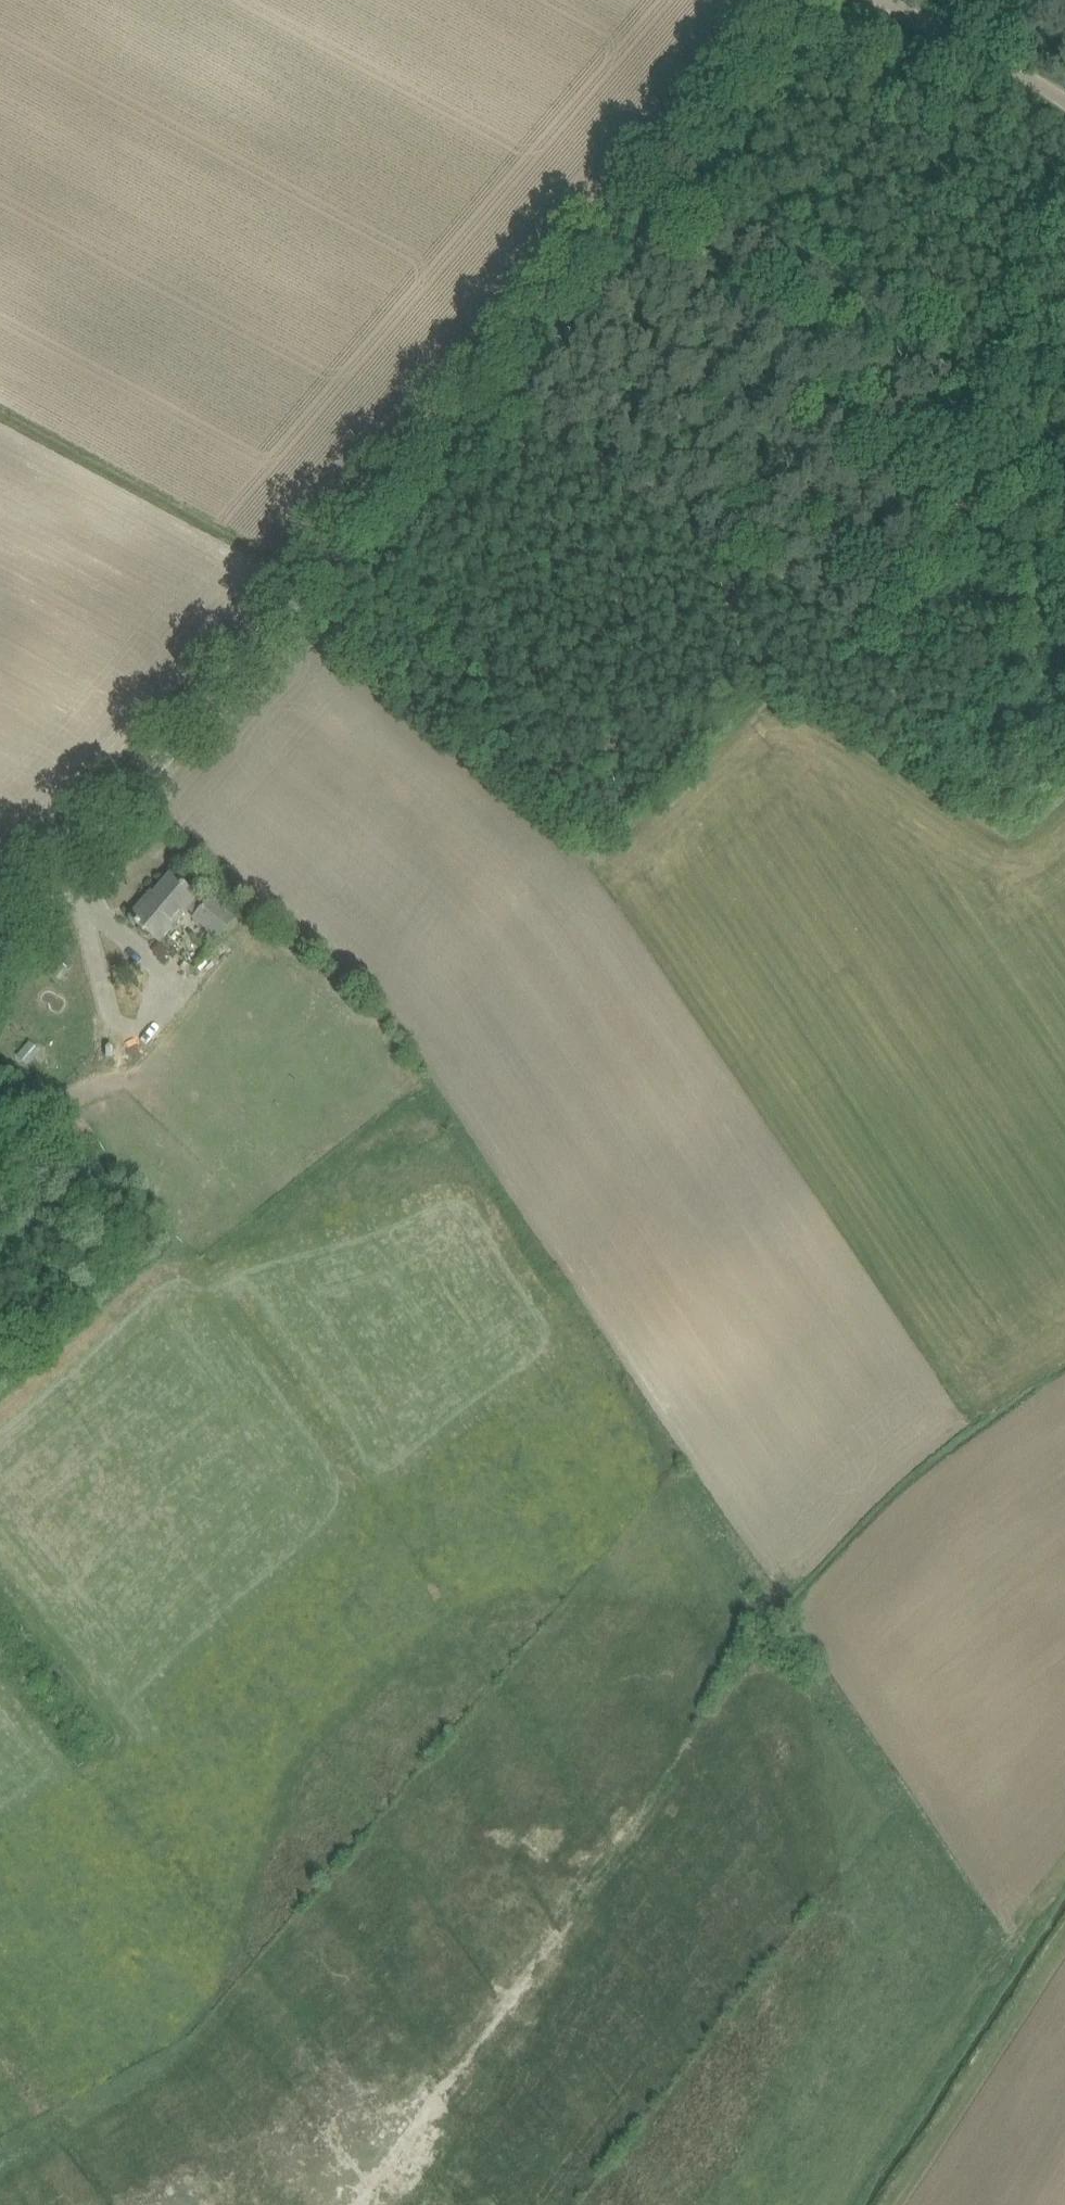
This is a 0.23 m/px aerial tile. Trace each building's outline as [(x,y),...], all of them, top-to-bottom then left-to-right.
[(212,897),(206,905),(197,898),(198,897),(171,874),(146,903),(143,901),(130,916),(160,942),(187,909),(196,917),(195,918),(219,938),(236,918),(212,897)]
